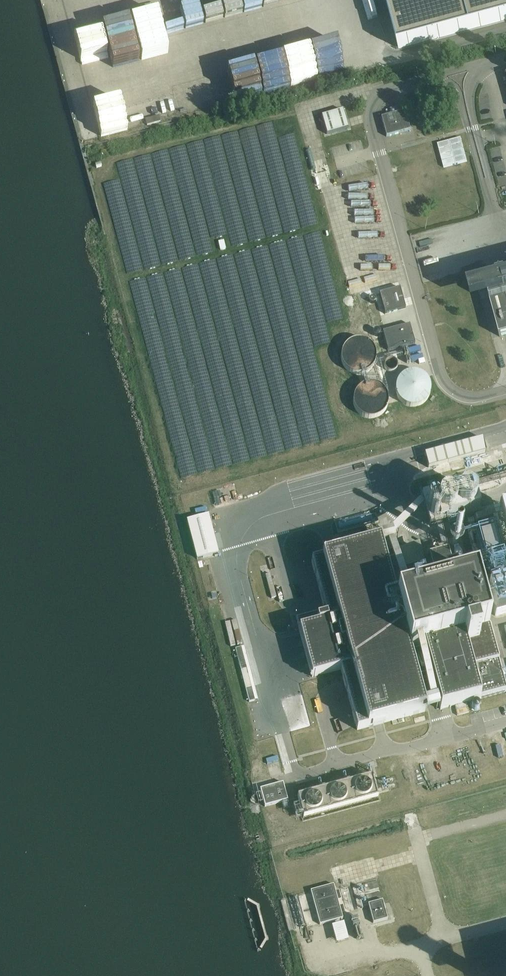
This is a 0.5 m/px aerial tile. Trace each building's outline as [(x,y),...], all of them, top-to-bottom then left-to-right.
[(391,48),(505,17),(505,0),(379,0),(391,48)] [(326,134),(348,128),(343,110),(321,116),(326,134)] [(411,129),(406,110),(381,117),(386,136),(411,129)] [(501,268),(489,271),(490,278),(503,275),(501,268)] [(484,281),(486,286),(468,291),(472,304),(490,299),(499,337),(505,335),(505,276),(484,281)] [(399,287),(379,293),(385,314),(405,308),(399,287)] [(413,343),(408,324),(381,331),(386,350),(413,343)] [(384,354),(388,361),(396,356),(392,349),(384,354)] [(393,389),(394,394),(396,399),(399,403),(404,406),(409,407),(414,407),(419,406),(423,403),(426,399),(429,395),(429,390),(429,385),(427,380),(424,376),(419,373),(414,372),(409,372),(404,373),(400,376),(397,379),(394,384),(393,389)] [(428,467),(485,451),(482,438),(424,453),(428,467)] [(461,459),(452,462),(454,469),(480,462),(479,457),(461,462),(461,459)] [(473,491),(424,504),(427,515),(431,529),(479,515),(476,502),(473,491)] [(185,510),(194,550),(217,545),(208,505),(185,510)] [(505,552),(505,516),(497,519),(505,552)] [(371,525),(374,535),(388,532),(385,521),(371,525)] [(483,523),(469,527),(475,549),(476,548),(479,563),(497,559),(495,551),(490,552),(483,523)] [(395,562),(422,555),(416,535),(394,541),(396,549),(391,551),(395,562)] [(325,610),(296,618),(312,677),(341,669),(357,728),(425,710),(409,650),(423,646),(440,709),(505,691),(484,615),(480,600),(474,579),(456,584),(453,573),(436,577),(439,589),(395,600),(381,549),(393,546),(391,536),(378,539),(379,544),(312,561),(325,610)] [(420,542),(421,555),(423,555),(423,549),(427,549),(428,556),(446,553),(444,541),(431,543),(431,540),(420,542)] [(305,542),(300,543),(303,556),(309,555),(305,542)] [(207,550),(198,553),(200,558),(209,556),(207,550)] [(486,603),(495,601),(497,608),(505,607),(504,604),(505,604),(505,577),(504,567),(480,571),(486,603)] [(272,609),(283,604),(280,599),(270,603),(272,609)] [(246,667),(241,668),(245,687),(250,686),(246,667)] [(268,768),(280,767),(278,748),(266,750),(268,768)] [(372,777),(298,797),(304,819),(378,798),(372,777)] [(283,783),(260,789),(265,806),(288,800),(283,783)] [(344,905),(353,904),(350,881),(342,882),(344,905)] [(310,891),(320,925),(343,918),(333,884),(310,891)] [(368,904),(373,923),(387,919),(382,900),(368,904)]
